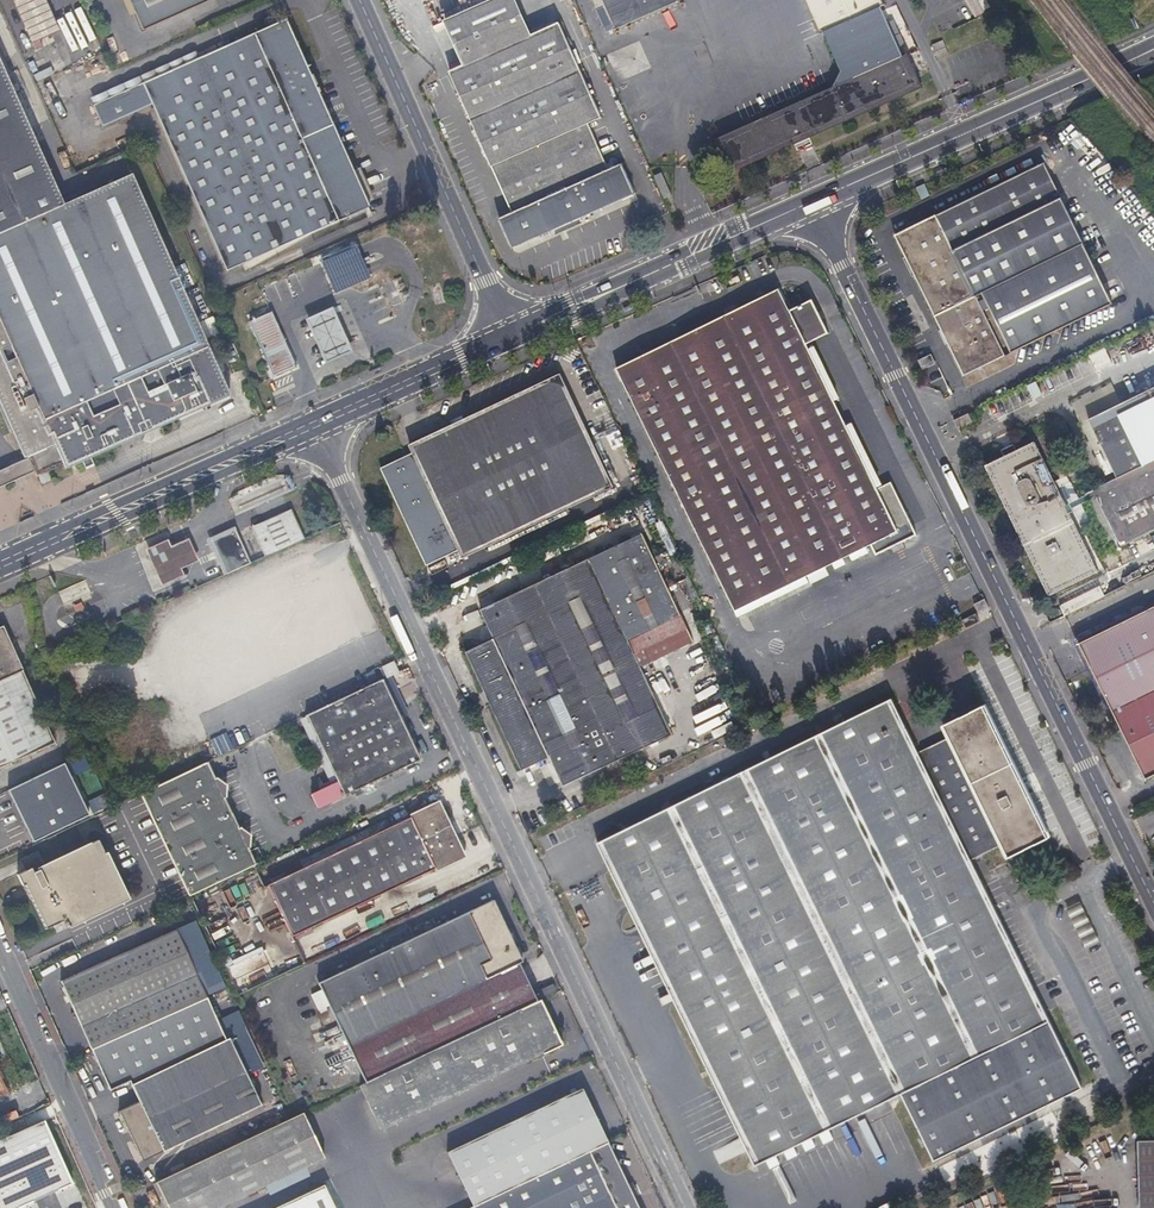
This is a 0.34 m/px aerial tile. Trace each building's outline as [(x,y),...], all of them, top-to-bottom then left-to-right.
[(33,44),(60,33),(45,0),(14,0),(33,44)] [(142,29),(208,0),(129,0),(142,29)] [(605,173),(585,127),(597,121),(544,0),(492,0),(425,30),(508,215),(494,221),(507,250),(631,196),(618,167),(605,173)] [(611,31),(674,3),(673,0),(597,0),(611,31)] [(816,34),(819,33),(842,83),(711,140),(727,175),(918,88),(903,55),(899,57),(876,8),(880,6),(878,0),(801,0),(816,34)] [(987,8),(984,0),(967,0),(972,14),(987,8)] [(370,206),(285,19),(92,107),(102,129),(152,107),(228,270),(370,206)] [(931,44),(935,57),(947,53),(942,40),(931,44)] [(47,187),(0,81),(0,209),(47,187)] [(1101,282),(1044,163),(896,236),(954,354),(1101,282)] [(663,173),(655,177),(666,201),(674,197),(663,173)] [(9,437),(15,449),(20,461),(29,481),(59,468),(61,472),(77,465),(78,467),(87,462),(87,460),(117,447),(102,414),(160,388),(167,405),(217,382),(124,178),(57,209),(47,187),(0,209),(0,416),(9,437)] [(359,246),(324,261),(337,293),(373,278),(359,246)] [(1101,282),(954,354),(965,376),(1112,304),(1101,282)] [(898,532),(876,485),(897,473),(812,300),(790,310),(779,290),(616,369),(735,612),(898,532)] [(331,306),(304,318),(324,363),(351,351),(331,306)] [(296,368),(288,351),(271,312),(249,321),(273,377),(296,368)] [(936,363),(934,359),(931,355),(918,361),(923,370),(936,363)] [(1005,411),(1085,379),(1078,363),(998,395),(1005,411)] [(427,567),(459,552),(463,559),(614,487),(560,375),(409,447),(412,453),(380,469),(427,567)] [(225,398),(217,382),(167,405),(160,388),(102,414),(117,447),(225,398)] [(1089,418),(1117,477),(1122,475),(1126,483),(1096,497),(1121,547),(1153,531),(1153,387),(1089,418)] [(955,420),(957,425),(959,430),(973,422),(969,413),(955,420)] [(7,438),(9,437),(0,416),(0,424),(7,438)] [(1052,591),(1074,580),(1096,569),(1034,444),(990,466),(1052,591)] [(17,463),(20,461),(15,449),(12,450),(17,463)] [(329,502),(322,486),(311,490),(318,507),(329,502)] [(305,538),(299,524),(292,509),(252,527),(265,556),(305,538)] [(238,527),(211,539),(227,574),(254,562),(238,527)] [(522,771),(550,758),(563,787),(673,735),(640,667),(692,642),(641,534),(481,611),(494,640),(467,654),(522,771)] [(172,540),(151,549),(156,560),(166,583),(187,574),(184,567),(201,560),(194,543),(192,538),(175,546),(172,540)] [(434,603),(435,607),(437,611),(450,605),(446,597),(434,603)] [(989,606),(987,603),(986,599),(975,604),(978,611),(989,606)] [(1081,644),(1148,779),(1153,776),(1153,609),(1081,644)] [(963,619),(965,623),(967,628),(979,621),(975,613),(963,619)] [(0,626),(0,766),(54,741),(3,625),(0,626)] [(330,655),(330,647),(314,646),(314,655),(330,655)] [(388,677),(394,674),(400,671),(395,661),(384,666),(388,677)] [(311,791),(314,798),(317,804),(420,757),(383,679),(307,715),(334,774),(328,778),(330,783),(311,791)] [(933,1160),(1081,1090),(1035,995),(970,859),(1000,845),(1006,857),(1049,836),(985,705),(943,725),(949,737),(919,752),(892,698),(597,841),(753,1164),(901,1093),(933,1160)] [(189,895),(222,879),(256,863),(207,761),(140,792),(189,895)] [(72,943),(74,948),(169,904),(122,801),(0,857),(0,865),(40,951),(70,938),(72,943)] [(268,885),(280,909),(292,934),(462,854),(438,804),(268,885)] [(519,962),(520,961),(522,960),(492,900),(318,982),(365,1082),(537,1001),(519,962)] [(67,1000),(68,1000),(101,1071),(217,1016),(176,926),(60,981),(62,986),(60,987),(67,1000)] [(555,989),(554,986),(552,983),(538,990),(541,996),(555,989)] [(537,1001),(365,1082),(358,1086),(380,1130),(561,1045),(539,1000),(537,1001)] [(139,1099),(129,1104),(120,1109),(143,1159),(261,1104),(229,1036),(227,1037),(217,1016),(101,1071),(109,1089),(130,1079),(139,1099)] [(348,1049),(347,1047),(346,1045),(338,1048),(340,1053),(348,1049)] [(581,1089),(513,1121),(446,1154),(471,1207),(606,1144),(581,1089)] [(304,1111),(299,1114),(293,1116),(315,1161),(324,1156),(304,1111)] [(293,1116),(155,1180),(168,1207),(213,1207),(315,1161),(293,1116)] [(61,1192),(36,1138),(0,1154),(0,1207),(25,1207),(61,1192)] [(1137,1140),(1139,1205),(1153,1205),(1153,1140),(1137,1140)] [(471,1207),(469,1207),(636,1207),(606,1144),(471,1207)] [(767,1166),(779,1161),(776,1154),(764,1159),(767,1166)] [(326,1184),(273,1207),(337,1207),(326,1184)]
